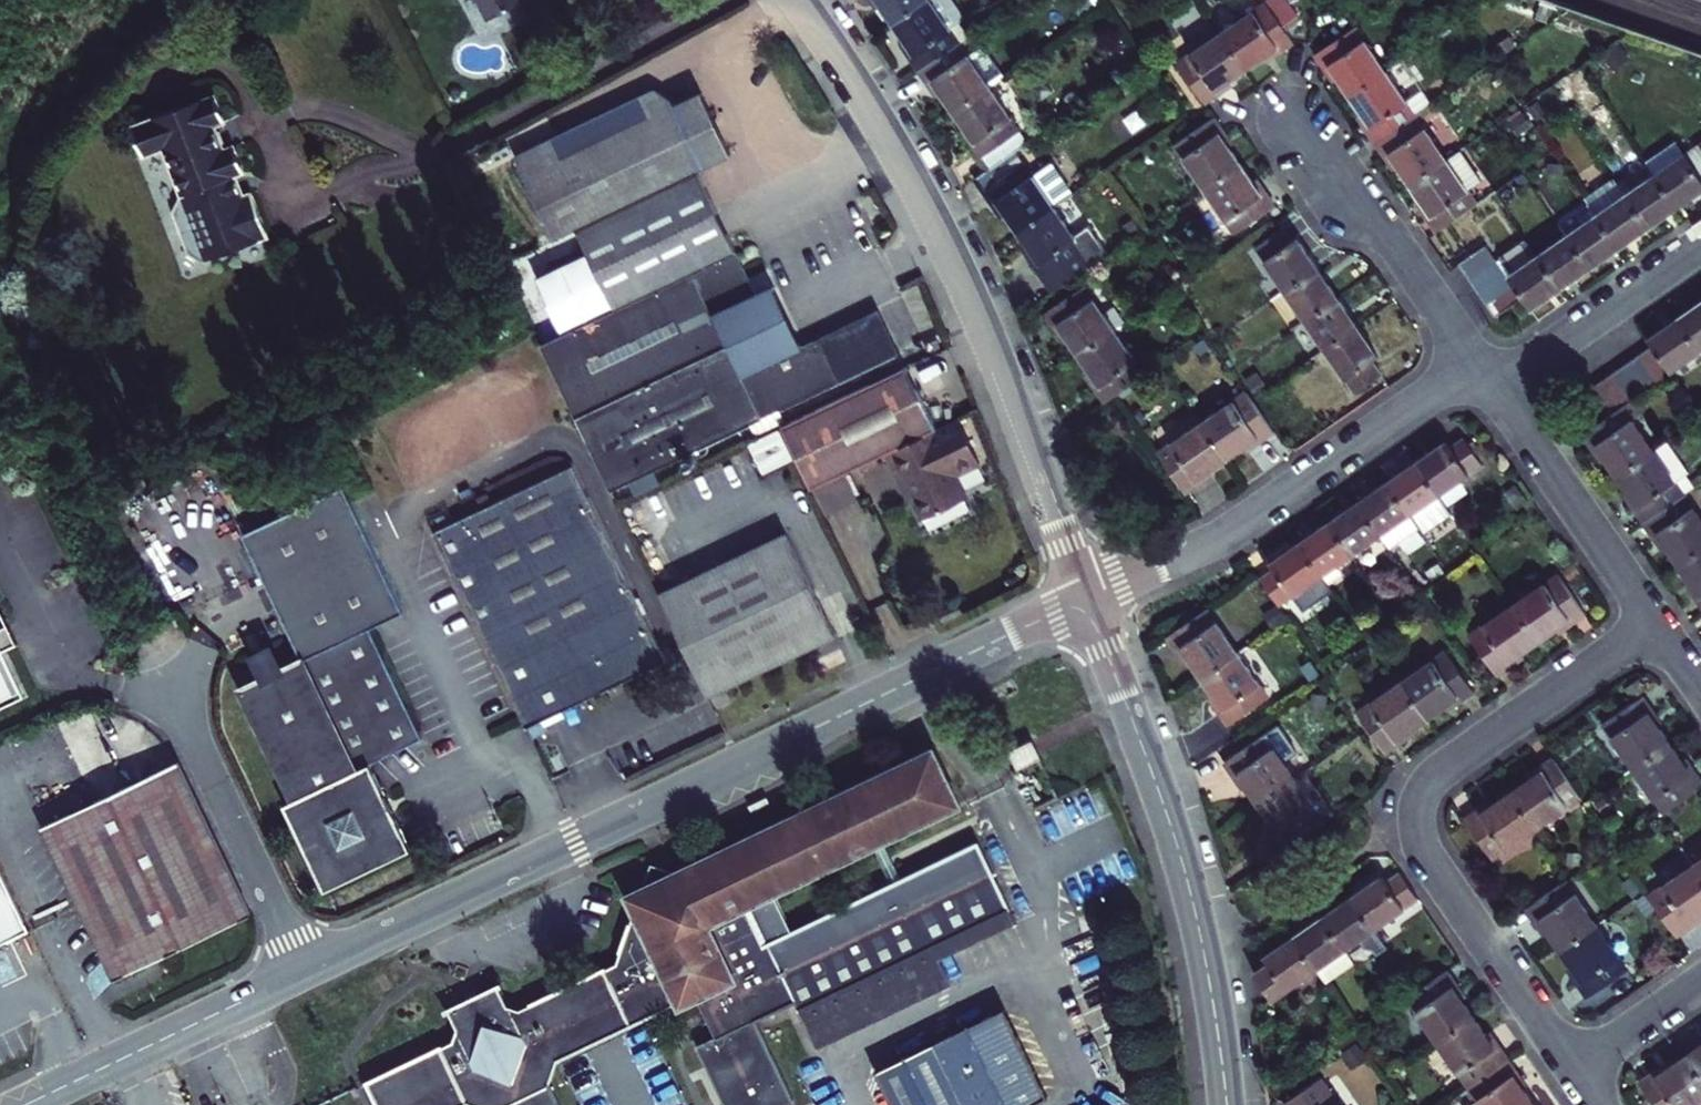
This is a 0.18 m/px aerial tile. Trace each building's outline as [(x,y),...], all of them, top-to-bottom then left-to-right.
[(490,20),(527,0),(479,0),(490,20)] [(888,6),(898,21),(929,0),(884,0),(888,6)] [(898,21),(909,37),(915,45),(910,49),(924,68),(964,40),(953,25),(965,16),(966,10),(958,0),(929,0),(898,21)] [(1253,66),(1266,57),(1276,50),(1279,53),(1301,39),(1274,0),(1271,0),(1228,29),(1253,66)] [(1344,77),(1353,90),(1390,66),(1360,22),(1319,49),(1336,74),(1340,71),(1344,77)] [(1239,75),(1253,66),(1228,29),(1184,59),(1212,100),(1234,85),(1231,81),(1239,75)] [(959,108),(994,84),(1009,73),(991,48),(985,46),(974,54),(964,40),(924,68),(938,89),(944,86),(949,94),(959,108)] [(1404,56),(1390,66),(1353,90),(1362,104),(1369,114),(1365,117),(1379,137),(1420,110),(1433,101),(1404,56)] [(994,84),(959,108),(969,122),(975,131),(970,134),(993,168),(1019,149),(1033,140),(994,84)] [(523,164),(561,242),(582,232),(703,174),(734,158),(704,96),(679,108),(672,102),(663,94),(648,109),(654,121),(569,162),(549,152),(523,164)] [(226,123),(216,96),(135,128),(147,157),(166,150),(184,196),(178,215),(192,252),(209,261),(272,237),(254,192),(244,195),(237,176),(247,172),(242,160),(236,144),(226,149),(218,126),(226,123)] [(1451,155),(1420,110),(1379,137),(1394,159),(1398,156),(1406,167),(1414,180),(1451,155)] [(1234,135),(1220,113),(1181,140),(1210,184),(1246,159),(1237,146),(1231,137),(1234,135)] [(1687,149),(1678,137),(1649,158),(1656,169),(1679,202),(1696,191),(1700,187),(1700,170),(1687,149)] [(1687,149),(1700,170),(1700,139),(1687,149)] [(1021,229),(1057,203),(1075,191),(1058,166),(1040,179),(1019,149),(993,168),(980,177),(1003,210),(1006,208),(1011,214),(1021,229)] [(1426,204),(1440,226),(1480,198),(1451,155),(1414,180),(1425,195),(1429,202),(1426,204)] [(1649,158),(1647,156),(1618,176),(1627,189),(1656,169),(1649,158)] [(1246,159),(1210,184),(1240,229),(1280,202),(1265,180),(1262,182),(1257,175),(1246,159)] [(1679,202),(1656,169),(1627,189),(1650,222),(1664,212),(1679,202)] [(1585,192),(1597,208),(1619,242),(1636,231),(1650,222),(1627,189),(1618,176),(1615,171),(1585,192)] [(703,174),(582,232),(620,310),(740,252),(720,208),(703,174)] [(1057,203),(1021,229),(1031,244),(1037,252),(1033,254),(1057,287),(1112,249),(1093,222),(1077,233),(1057,203)] [(1597,208),(1568,227),(1591,261),(1604,252),(1619,242),(1597,208)] [(1292,226),(1264,245),(1293,286),(1328,261),(1317,246),(1308,233),(1301,239),(1292,226)] [(1591,261),(1568,227),(1539,247),(1562,281),(1575,272),(1591,261)] [(1460,259),(1470,273),(1498,254),(1489,240),(1460,259)] [(1524,293),(1530,302),(1545,292),(1562,281),(1539,247),(1508,268),(1515,280),(1524,293)] [(740,252),(620,310),(545,346),(615,494),(903,355),(890,328),(881,309),(804,347),(787,312),(767,269),(752,277),(740,252)] [(1498,254),(1470,273),(1479,287),(1507,268),(1498,254)] [(1293,286),(1312,314),(1347,289),(1338,276),(1328,261),(1293,286)] [(1479,287),(1488,298),(1515,280),(1508,268),(1507,268),(1479,287)] [(1515,280),(1488,298),(1497,311),(1524,293),(1515,280)] [(1075,339),(1083,351),(1119,326),(1089,282),(1048,310),(1065,333),(1068,330),(1075,339)] [(1347,289),(1312,314),(1331,342),(1367,317),(1357,302),(1347,289)] [(1696,301),(1681,311),(1700,341),(1700,297),(1696,301)] [(1681,311),(1667,320),(1650,331),(1658,342),(1672,363),(1700,345),(1700,341),(1681,311)] [(1379,334),(1367,317),(1331,342),(1361,384),(1389,365),(1380,353),(1388,347),(1379,334)] [(1096,378),(1109,397),(1121,390),(1150,370),(1119,326),(1083,351),(1093,366),(1099,375),(1096,378)] [(1672,363),(1658,342),(1645,350),(1663,377),(1676,368),(1672,363)] [(1663,377),(1645,350),(1631,359),(1650,386),(1663,377)] [(1650,386),(1631,359),(1619,367),(1637,395),(1650,386)] [(1637,395),(1619,367),(1606,375),(1625,403),(1627,402),(1637,395)] [(787,430),(815,488),(818,487),(832,518),(849,510),(864,502),(850,471),(891,452),(924,522),(968,501),(957,477),(980,466),(959,422),(939,431),(910,371),(787,430)] [(1625,403),(1606,375),(1592,384),(1611,413),(1625,403)] [(1256,444),(1280,427),(1257,394),(1251,385),(1205,418),(1229,455),(1244,445),(1253,439),(1256,444)] [(1656,444),(1627,402),(1625,403),(1611,413),(1587,429),(1601,449),(1604,447),(1608,453),(1619,469),(1656,444)] [(1229,455),(1205,418),(1161,448),(1189,491),(1211,475),(1208,470),(1215,465),(1229,455)] [(1434,443),(1419,454),(1443,489),(1488,457),(1468,428),(1453,439),(1448,433),(1434,443)] [(762,475),(790,464),(777,432),(749,443),(762,475)] [(1687,489),(1656,444),(1619,469),(1628,482),(1636,493),(1632,495),(1647,516),(1687,489)] [(1405,464),(1391,473),(1415,508),(1443,489),(1419,454),(1405,464)] [(437,533),(530,728),(557,715),(668,662),(576,466),(437,533)] [(1376,483),(1361,494),(1386,528),(1415,508),(1391,473),(1376,483)] [(240,536),(277,611),(377,562),(340,487),(240,536)] [(1424,521),(1451,501),(1443,489),(1415,508),(1424,521)] [(1647,516),(1662,539),(1665,537),(1671,545),(1681,560),(1700,547),(1700,509),(1687,489),(1647,516)] [(1386,528),(1361,494),(1348,503),(1333,513),(1357,549),(1386,528)] [(1318,524),(1305,533),(1328,568),(1357,549),(1333,513),(1318,524)] [(1328,568),(1305,533),(1288,545),(1274,555),(1279,561),(1265,570),(1274,584),(1284,599),(1328,568)] [(712,698),(837,638),(830,623),(788,535),(663,594),(712,698)] [(1681,560),(1691,574),(1696,583),(1693,584),(1700,596),(1700,547),(1681,560)] [(325,893),(384,864),(412,851),(389,806),(370,766),(423,740),(369,631),(403,614),(377,562),(277,611),(301,662),(243,691),(297,800),(284,806),(325,893)] [(1274,584),(1265,570),(1261,568),(1249,576),(1261,593),(1274,584)] [(1518,602),(1542,638),(1560,626),(1566,621),(1569,626),(1590,612),(1563,572),(1518,602)] [(1542,638),(1518,602),(1475,633),(1502,672),(1522,658),(1519,654),(1524,650),(1542,638)] [(1197,660),(1207,674),(1242,649),(1211,604),(1171,633),(1187,655),(1191,652),(1197,660)] [(25,693),(3,648),(9,645),(1,627),(0,627),(0,705),(25,693)] [(1242,649),(1207,674),(1217,689),(1222,697),(1218,700),(1232,720),(1271,691),(1242,649)] [(1449,650),(1405,679),(1429,717),(1444,707),(1453,701),(1455,705),(1476,691),(1449,650)] [(1303,668),(1313,682),(1322,675),(1313,661),(1303,668)] [(1429,717),(1405,679),(1361,708),(1388,749),(1409,735),(1407,731),(1415,726),(1429,717)] [(1635,765),(1671,739),(1661,724),(1656,717),(1660,713),(1646,692),(1605,721),(1635,765)] [(730,693),(718,698),(723,707),(736,701),(733,695),(731,696),(730,693)] [(1264,800),(1303,772),(1264,715),(1219,746),(1242,779),(1246,775),(1252,783),(1264,800)] [(1671,739),(1635,765),(1666,810),(1700,785),(1700,772),(1693,760),(1688,763),(1683,755),(1671,739)] [(1032,740),(1010,751),(1020,770),(1042,759),(1032,740)] [(554,1090),(565,1060),(693,1000),(700,1001),(717,1038),(701,1046),(728,1104),(797,1104),(760,1024),(800,1004),(803,1010),(936,948),(1013,912),(981,844),(905,880),(888,843),(965,807),(937,749),(665,877),(650,872),(619,962),(522,1008),(512,1003),(503,985),(482,995),(479,989),(473,992),(469,994),(472,1000),(450,1011),(459,1030),(455,1038),(368,1079),(380,1104),(466,1104),(471,1103),(478,1104),(561,1104),(554,1090)] [(1515,788),(1540,823),(1584,793),(1557,754),(1535,769),(1537,773),(1532,776),(1515,788)] [(131,970),(182,947),(251,914),(178,760),(43,825),(115,978),(131,970)] [(1303,772),(1264,800),(1275,816),(1278,822),(1274,825),(1290,848),(1335,818),(1303,772)] [(1540,823),(1515,788),(1500,798),(1492,804),(1490,800),(1468,815),(1495,854),(1540,823)] [(1697,861),(1653,891),(1681,932),(1700,918),(1700,914),(1700,912),(1700,911),(1700,867),(1697,861)] [(0,866),(0,945),(30,930),(0,866)] [(1425,900),(1407,873),(1393,882),(1389,875),(1375,885),(1359,896),(1382,930),(1425,900)] [(1569,877),(1529,906),(1542,926),(1547,923),(1552,931),(1562,946),(1599,921),(1569,877)] [(1352,951),(1382,930),(1359,896),(1345,906),(1330,917),(1352,951)] [(1019,925),(1013,912),(936,948),(943,962),(1019,925)] [(1300,938),(1323,972),(1352,951),(1330,917),(1314,928),(1300,938)] [(1599,921),(1562,946),(1571,959),(1578,969),(1574,972),(1588,993),(1629,965),(1599,921)] [(1323,972),(1300,938),(1279,952),(1270,958),(1274,964),(1262,973),(1281,1001),(1323,972)] [(936,948),(803,1010),(821,1049),(954,987),(943,962),(936,948)] [(1352,951),(1323,972),(1332,983),(1361,964),(1352,951)] [(1465,988),(1451,968),(1421,988),(1410,996),(1441,1041),(1479,1016),(1468,999),(1462,991),(1465,988)] [(875,1071),(892,1104),(1037,1104),(1048,1100),(1006,1010),(875,1071)] [(1489,1031),(1479,1016),(1441,1041),(1472,1085),(1513,1057),(1498,1036),(1494,1038),(1489,1031)] [(1690,1049),(1700,1064),(1700,1041),(1690,1049)] [(1661,1104),(1687,1104),(1700,1095),(1700,1064),(1690,1049),(1676,1059),(1668,1064),(1666,1060),(1642,1077),(1661,1104)] [(1513,1057),(1472,1085),(1486,1104),(1533,1104),(1538,1101),(1529,1087),(1522,1078),(1526,1075),(1513,1057)] [(1334,1088),(1324,1074),(1288,1099),(1292,1104),(1346,1104),(1334,1088)]
